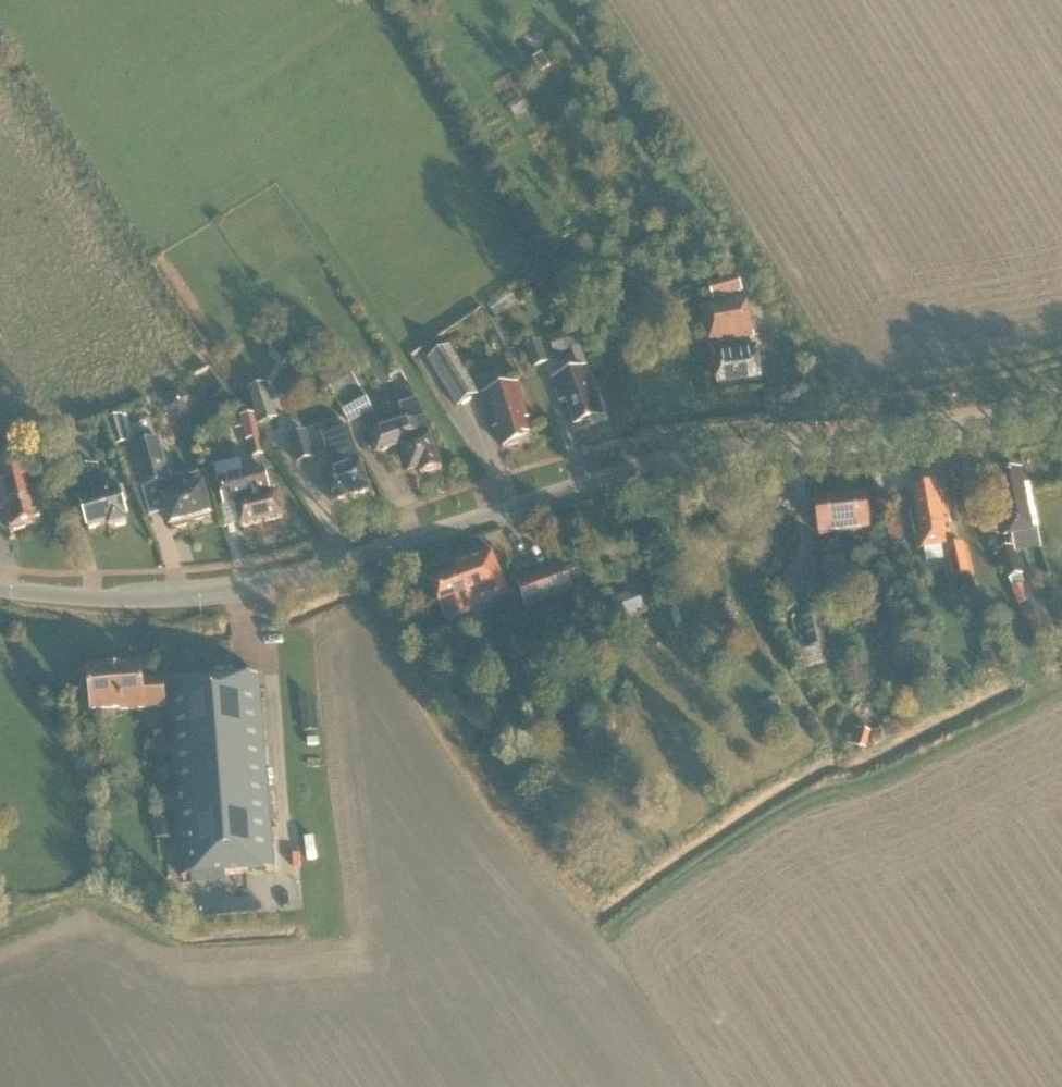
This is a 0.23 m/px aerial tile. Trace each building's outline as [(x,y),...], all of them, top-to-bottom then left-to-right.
[(551,69),(543,56),(534,62),(542,74),(551,69)] [(714,302),(743,293),(738,278),(709,286),(714,302)] [(755,339),(746,299),(701,307),(708,348),(755,339)] [(581,347),(575,330),(549,340),(555,357),(581,347)] [(274,347),(287,360),(296,350),(282,338),(274,347)] [(550,364),(541,342),(525,348),(533,370),(550,364)] [(713,352),(718,387),(761,381),(757,347),(713,352)] [(428,361),(457,409),(479,396),(450,348),(428,361)] [(566,403),(575,428),(604,417),(587,368),(552,380),(561,405),(566,403)] [(374,413),(353,375),(329,388),(350,427),(374,413)] [(260,426),(278,420),(267,384),(248,391),(260,426)] [(487,408),(486,408),(492,426),(496,425),(503,450),(524,444),(522,438),(529,435),(525,422),(528,421),(521,398),(520,398),(517,386),(484,397),(487,408)] [(169,411),(180,417),(190,411),(189,399),(179,394),(169,400),(169,411)] [(423,418),(417,401),(398,407),(404,424),(423,418)] [(109,420),(116,448),(129,444),(122,417),(109,420)] [(240,419),(233,420),(236,432),(243,430),(240,420),(240,419)] [(421,476),(441,470),(425,419),(385,432),(384,427),(370,431),(377,454),(401,447),(409,472),(419,469),(421,476)] [(323,475),(332,504),(370,492),(348,428),(322,437),(333,472),(323,475)] [(289,439),(298,466),(315,460),(307,434),(289,439)] [(248,442),(252,460),(264,457),(260,440),(248,442)] [(161,487),(172,529),(211,519),(199,478),(171,486),(160,442),(132,450),(144,492),(161,487)] [(11,531),(41,523),(30,478),(36,477),(27,460),(0,468),(0,510),(0,511),(5,510),(11,531)] [(98,469),(76,475),(83,499),(80,500),(90,532),(109,527),(110,532),(127,527),(125,522),(127,521),(118,489),(117,490),(115,485),(104,488),(98,469)] [(265,470),(218,482),(225,509),(236,506),(242,530),(283,520),(276,493),(271,495),(265,470)] [(1025,488),(1022,473),(997,478),(1002,504),(998,504),(1005,539),(1012,538),(1039,533),(1030,487),(1025,488)] [(945,502),(940,503),(937,488),(912,492),(917,517),(911,518),(917,553),(953,547),(945,502)] [(855,542),(851,534),(870,532),(866,497),(815,503),(820,538),(839,535),(837,544),(831,545),(833,560),(822,561),(824,583),(848,580),(845,559),(863,557),(861,542),(855,542)] [(1039,533),(1012,538),(1015,555),(1042,550),(1039,533)] [(955,594),(974,590),(964,546),(946,550),(955,594)] [(1022,577),(1012,550),(1000,555),(1009,581),(1022,577)] [(508,594),(490,551),(455,564),(459,574),(431,584),(446,622),(461,616),(460,613),(508,594)] [(563,568),(518,585),(526,607),(572,590),(563,568)] [(605,614),(610,627),(628,621),(623,607),(605,614)] [(796,653),(800,672),(824,667),(820,648),(826,647),(818,610),(802,614),(810,650),(796,653)] [(142,686),(141,670),(90,673),(93,712),(121,710),(121,712),(164,709),(162,684),(142,686)] [(182,879),(274,873),(259,677),(167,684),(182,879)] [(862,731),(857,748),(866,751),(871,734),(862,731)] [(155,834),(172,834),(172,822),(155,822),(155,834)]
